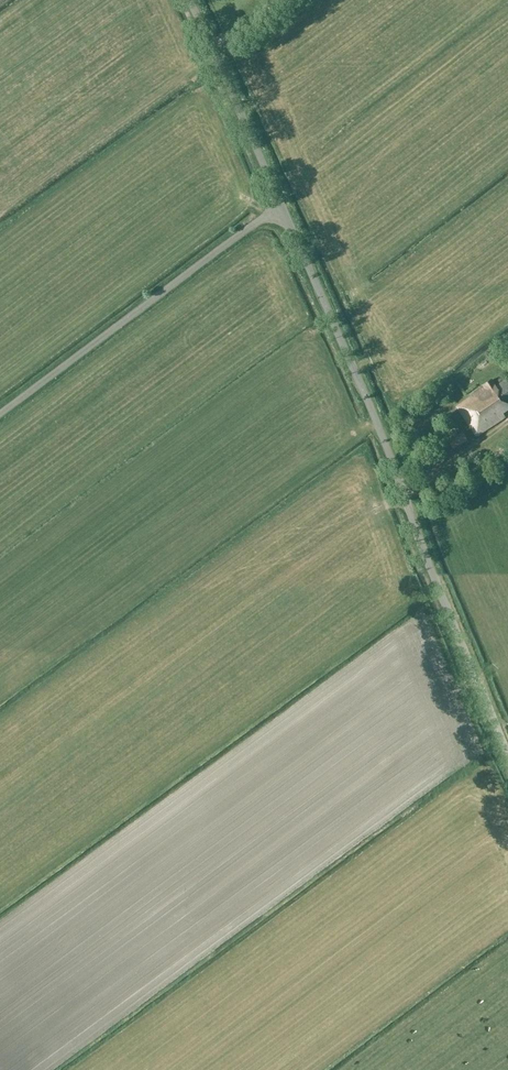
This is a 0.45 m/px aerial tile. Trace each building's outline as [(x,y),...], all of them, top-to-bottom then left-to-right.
[(456,407),(476,437),(504,418),(501,413),(507,409),(507,406),(506,403),(507,402),(507,381),(507,379),(495,387),(490,380),(482,386),(484,388),(456,407)] [(467,440),(462,432),(447,441),(452,449),(467,440)]
